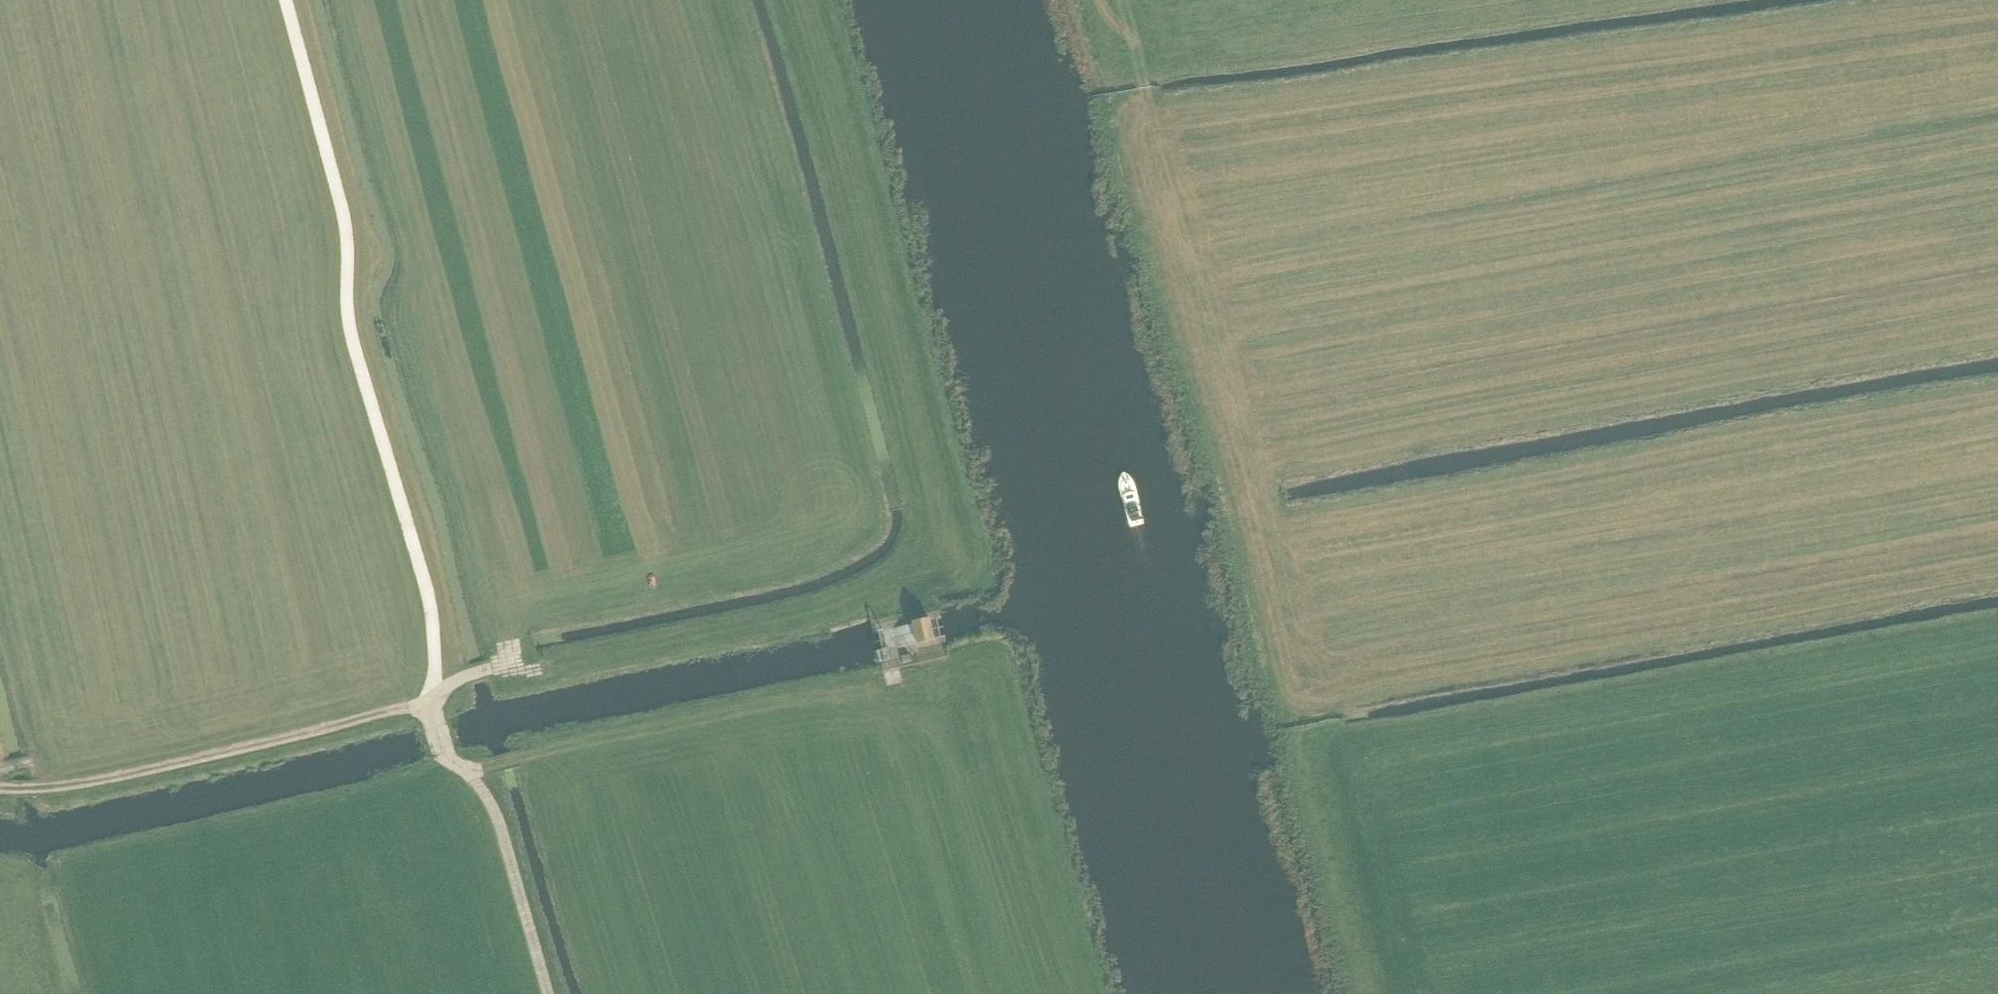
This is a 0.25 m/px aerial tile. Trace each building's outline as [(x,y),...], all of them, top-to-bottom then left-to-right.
[(913,622),(917,643),(934,640),(929,618),(913,622)]
